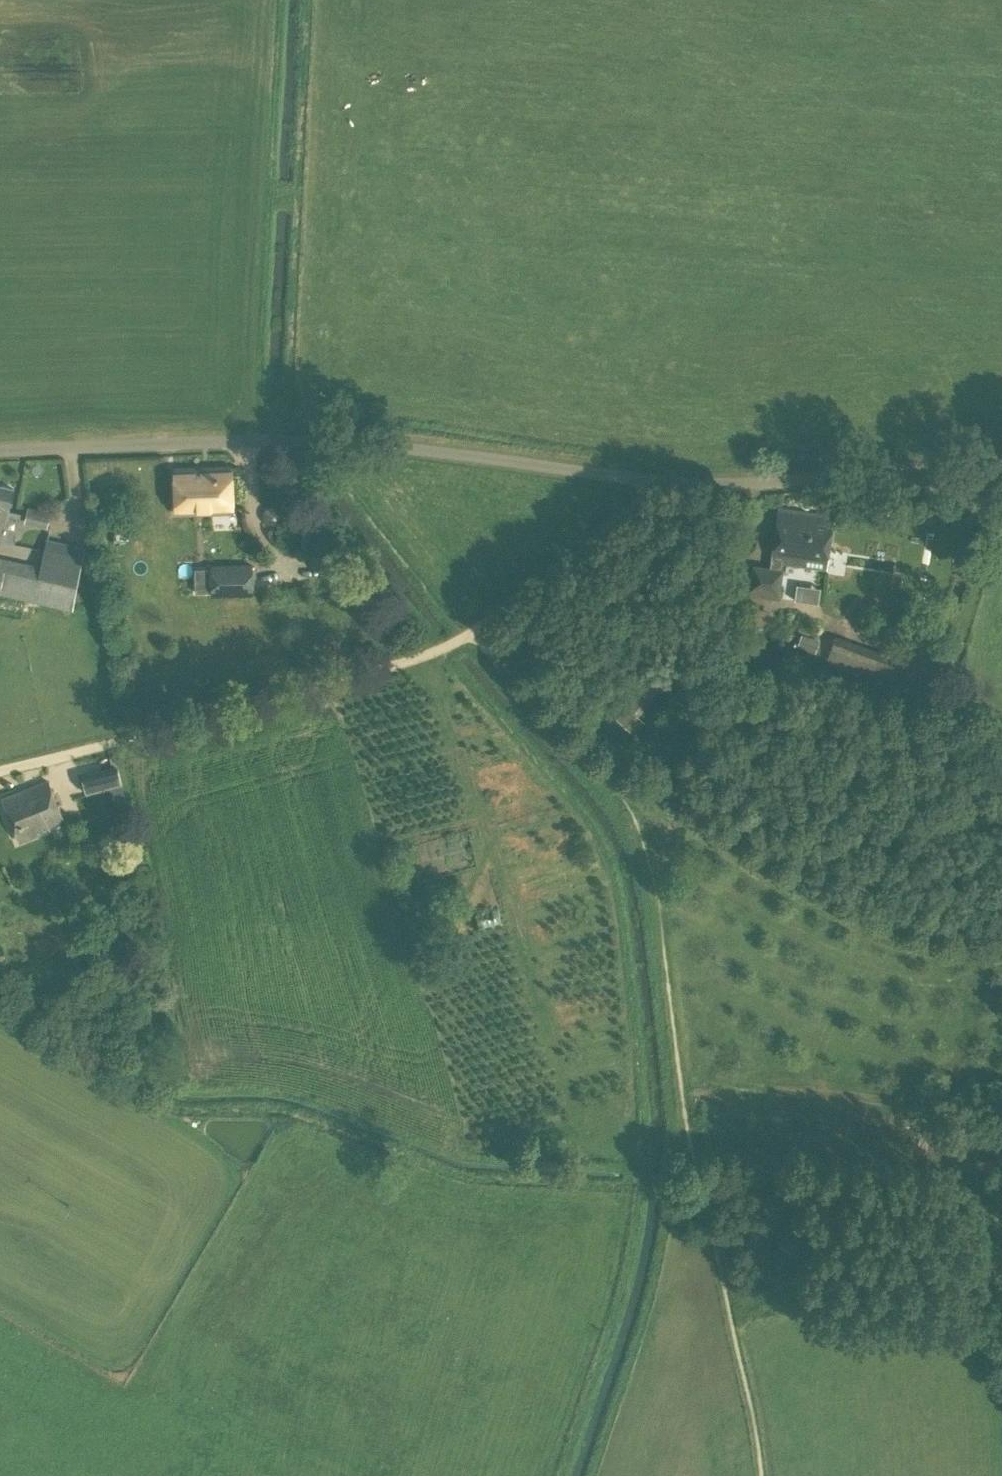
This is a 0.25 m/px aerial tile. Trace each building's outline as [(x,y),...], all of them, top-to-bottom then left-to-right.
[(203,468),(205,511),(232,510),(230,467),(203,468)] [(177,513),(205,511),(203,468),(175,469),(177,513)] [(0,541),(9,506),(13,489),(0,486),(0,541)] [(825,567),(832,516),(779,508),(772,560),(825,567)] [(102,520),(115,519),(114,510),(101,511),(102,520)] [(312,527),(311,514),(301,515),(302,549),(323,548),(322,527),(312,527)] [(61,541),(48,538),(46,550),(58,552),(61,541)] [(212,596),(253,595),(253,563),(211,564),(212,596)] [(779,600),(783,569),(753,564),(749,589),(750,590),(750,596),(779,600)] [(355,594),(366,586),(357,573),(346,581),(355,594)] [(797,584),(795,600),(818,603),(821,587),(797,584)] [(768,623),(770,609),(749,608),(747,621),(768,623)] [(820,639),(802,633),(797,645),(815,652),(820,639)] [(849,666),(858,642),(836,634),(827,658),(849,666)] [(881,651),(872,674),(907,687),(915,663),(881,651)] [(91,794),(124,785),(119,765),(86,774),(91,794)] [(19,841),(50,830),(49,825),(60,821),(46,782),(3,798),(19,841)] [(134,870),(138,856),(125,853),(121,867),(134,870)]
